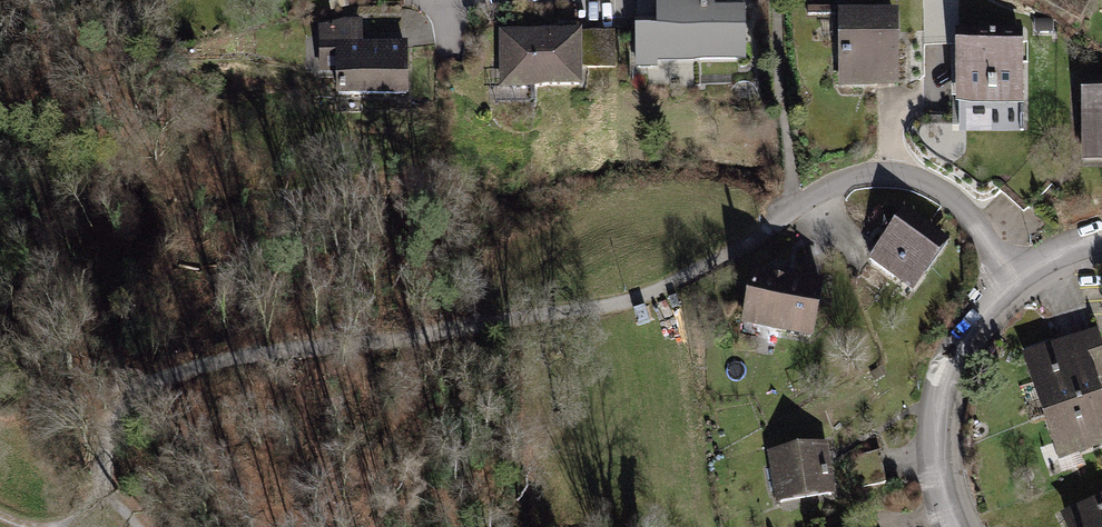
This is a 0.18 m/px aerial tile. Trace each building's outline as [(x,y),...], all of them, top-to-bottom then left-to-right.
[(635,24),(635,70),(649,70),(649,62),(739,61),(738,11),(712,11),(712,0),(656,0),(656,24),(635,24)] [(894,12),(835,14),(838,88),(897,86),(894,12)] [(355,24),(311,26),(312,70),(333,69),(334,107),(403,105),(401,43),(356,45),(355,24)] [(1019,29),(953,31),(955,106),(1021,104),(1019,29)] [(615,31),(497,32),(497,90),(581,89),(581,68),(615,68),(615,31)] [(1081,93),(1082,163),(1101,163),(1101,93),(1081,93)] [(942,237),(898,208),(867,256),(910,284),(942,237)] [(818,277),(747,263),(736,318),(807,331),(818,277)] [(1016,352),(1035,410),(1098,389),(1093,374),(1101,371),(1101,358),(1091,326),(1016,352)] [(1035,410),(1052,459),(1101,443),(1101,401),(1098,389),(1035,410)] [(823,439),(767,445),(774,507),(830,501),(824,453),(823,439)] [(872,449),(841,455),(847,484),(878,479),(872,449)] [(1056,512),(1062,526),(1101,526),(1101,496),(1101,493),(1056,512)]
